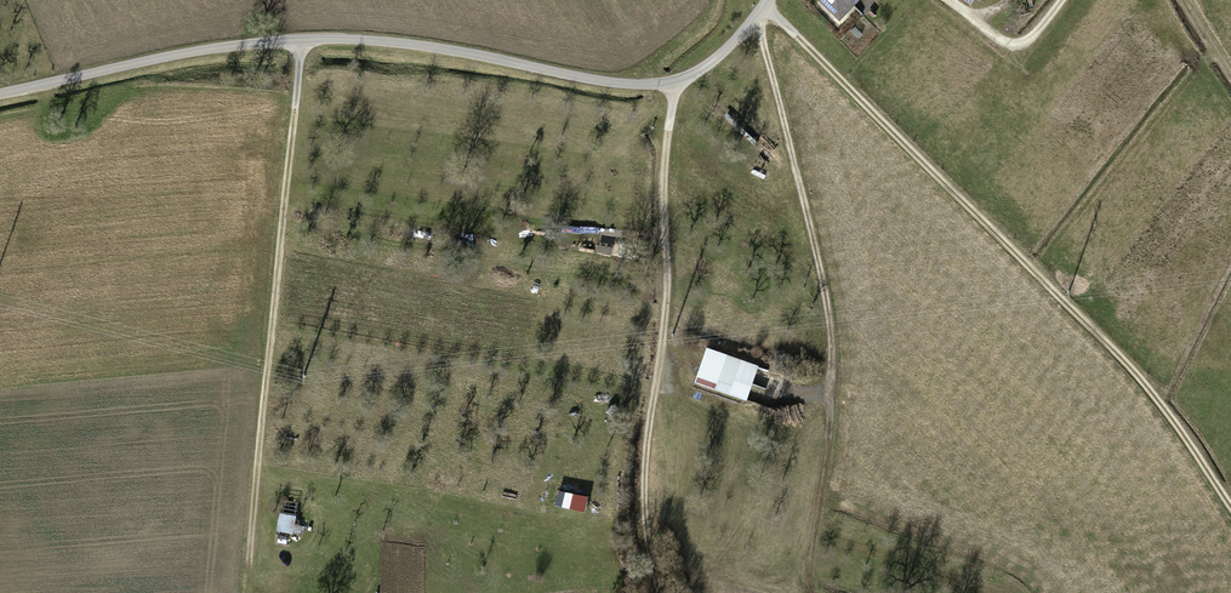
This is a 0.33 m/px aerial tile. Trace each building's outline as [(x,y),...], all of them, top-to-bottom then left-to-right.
[(841,23),(865,0),(818,0),(841,23)] [(696,383),(749,398),(760,362),(707,346),(696,383)] [(556,505),(586,512),(590,495),(561,488),(556,505)]
